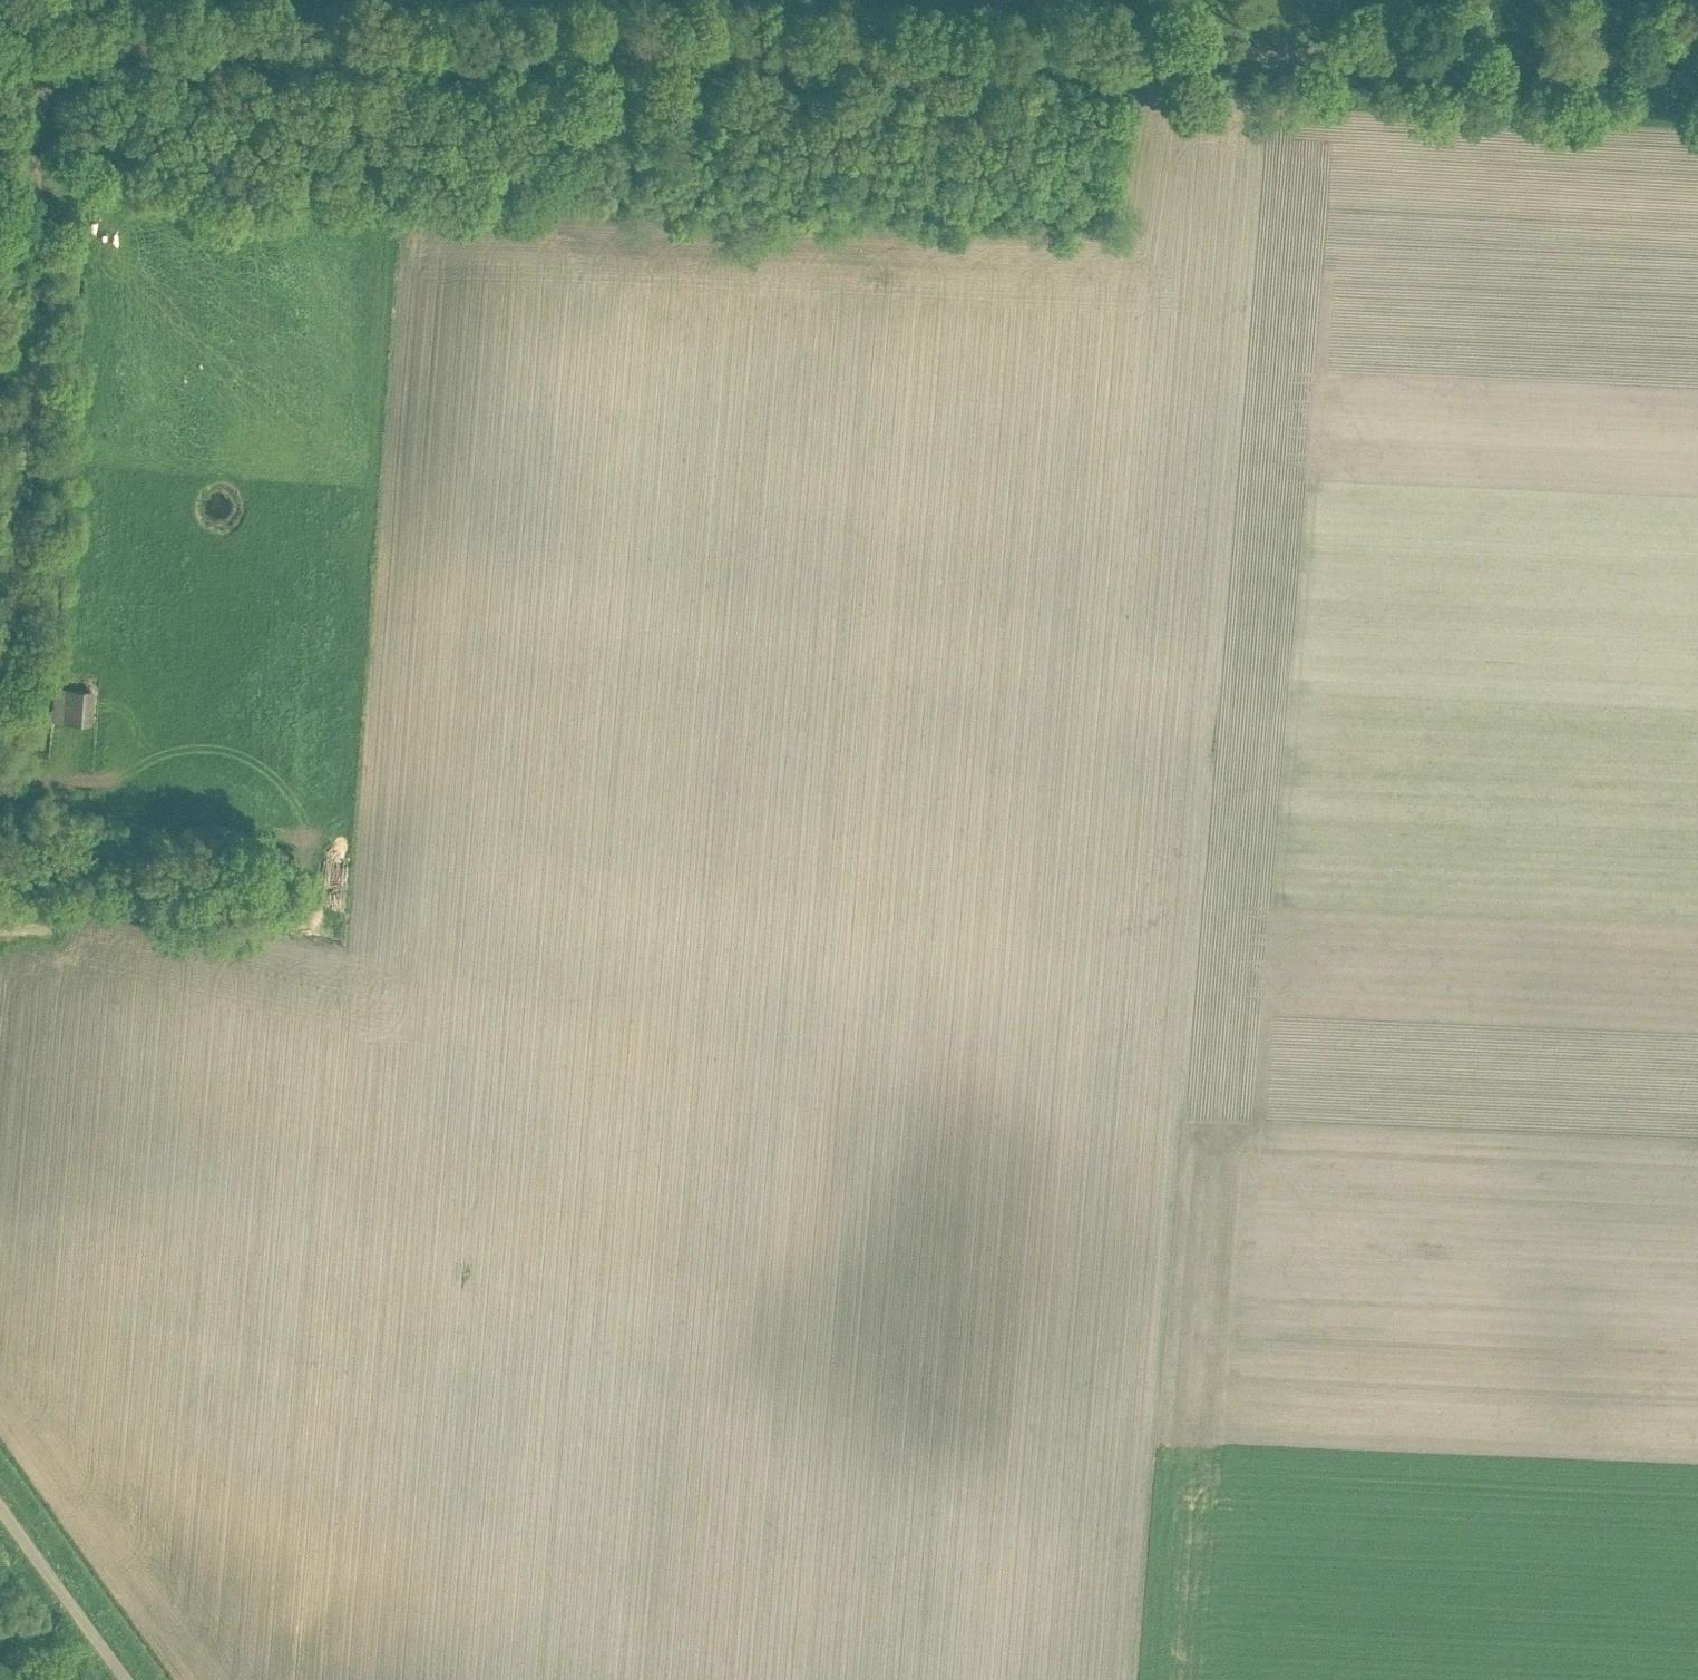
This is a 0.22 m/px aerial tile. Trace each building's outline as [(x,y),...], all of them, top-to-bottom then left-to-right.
[(53,686),(51,720),(91,723),(93,689),(53,686)]
